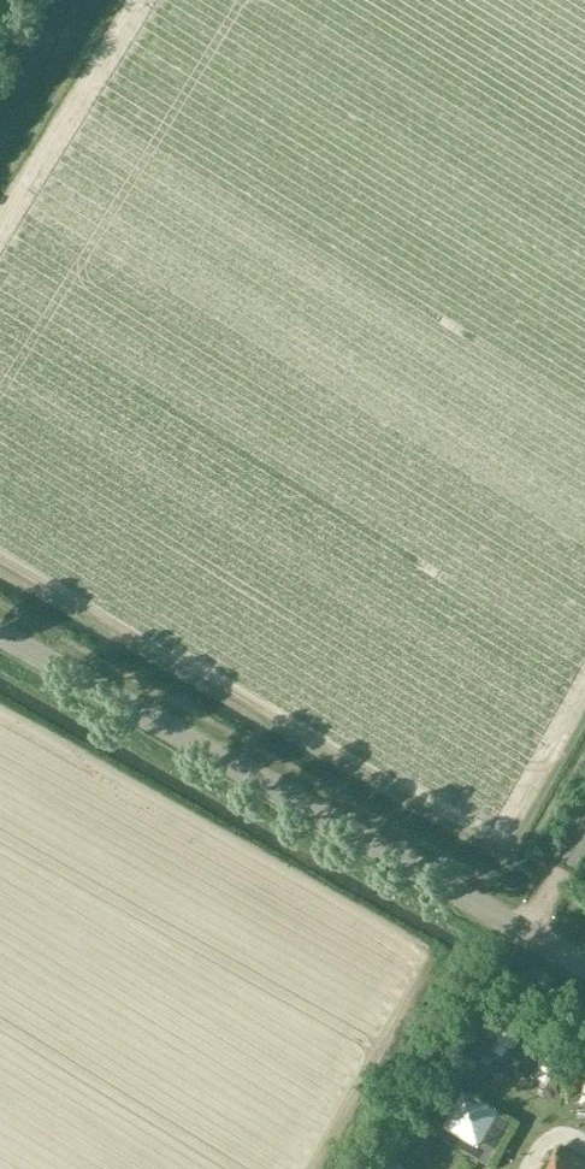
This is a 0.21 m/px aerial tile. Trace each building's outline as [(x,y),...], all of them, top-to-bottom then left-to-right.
[(476,1151),(497,1113),(460,1093),(439,1131),(443,1133),(439,1141),(451,1148),(456,1140),(476,1151)] [(558,1149),(547,1168),(584,1168),(584,1164),(558,1149)]
